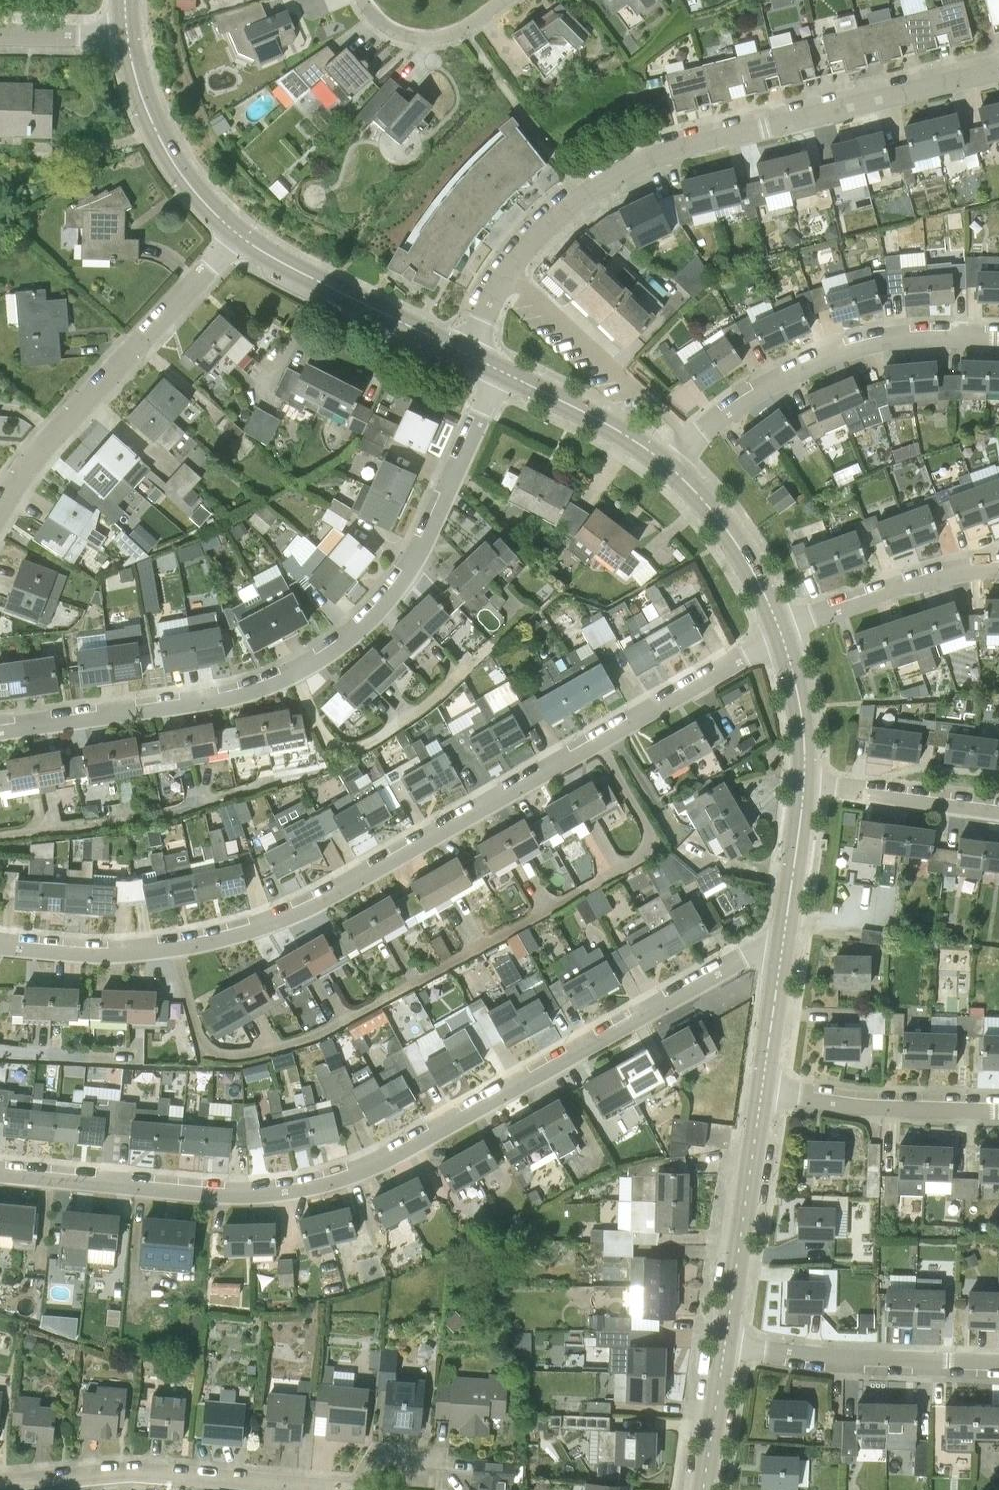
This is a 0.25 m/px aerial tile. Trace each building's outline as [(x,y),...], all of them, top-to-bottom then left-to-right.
[(176,9),(196,10),(196,0),(177,0),(176,9)] [(653,0),(606,0),(629,31),(645,20),(640,12),(654,1),(653,0)] [(938,47),(973,38),(963,0),(928,9),(934,36),(935,35),(938,46),(938,47)] [(992,25),(998,24),(998,0),(986,0),(992,25)] [(281,48),(285,46),(294,42),(296,35),(294,29),(296,28),(288,10),(257,23),(255,20),(251,4),(215,14),(220,34),(230,31),(239,52),(255,59),(258,57),(261,64),(284,55),(281,48)] [(554,53),(545,44),(549,41),(547,39),(554,34),(563,35),(576,48),(591,33),(581,23),(568,10),(565,13),(556,13),(553,9),(535,22),(533,19),(513,34),(529,56),(535,66),(554,53)] [(938,47),(938,46),(935,35),(934,36),(928,9),(893,18),(899,44),(900,44),(901,46),(903,56),(938,47)] [(746,14),(750,27),(762,23),(758,10),(746,14)] [(903,56),(901,46),(900,44),(899,44),(893,18),(858,27),(863,46),(865,53),(868,64),(903,56)] [(865,53),(863,46),(858,27),(822,35),(832,73),(868,64),(865,53)] [(817,77),(809,46),(807,39),(771,48),(778,74),(780,86),(817,77)] [(337,55),(329,46),(328,45),(293,69),(311,88),(322,78),(345,103),(374,77),(367,69),(368,67),(368,66),(369,65),(368,63),(368,62),(367,61),(364,60),(362,60),(361,60),(360,61),(347,47),(337,55)] [(745,95),(780,86),(778,74),(771,48),(737,57),(743,83),(745,95)] [(710,103),(745,95),(743,83),(737,57),(702,65),(708,92),(710,103)] [(676,112),(710,103),(708,92),(702,65),(666,74),(676,112)] [(422,132),(430,124),(423,118),(433,105),(418,92),(414,97),(390,77),(358,114),(370,125),(374,120),(401,143),(415,126),(422,132)] [(664,85),(663,77),(647,79),(648,88),(664,85)] [(50,93),(31,92),(31,86),(0,85),(0,132),(32,133),(32,125),(49,125),(50,93)] [(618,101),(620,106),(633,101),(631,96),(618,101)] [(998,138),(998,104),(980,108),(984,125),(972,128),(978,152),(989,149),(987,140),(998,138)] [(232,127),(223,113),(209,122),(217,137),(218,136),(232,127)] [(972,128),(960,131),(956,114),(931,120),(941,162),(966,156),(966,155),(968,154),(972,172),(983,169),(981,163),(979,163),(977,152),(978,152),(972,128)] [(527,180),(547,163),(513,120),(490,139),(469,159),(450,180),(432,202),(415,226),(401,250),(392,265),(404,271),(402,273),(412,282),(414,276),(433,285),(439,274),(448,279),(462,256),(476,236),(492,216),(509,198),(527,180)] [(941,162),(931,120),(905,127),(909,143),(898,146),(907,184),(915,181),(912,167),(915,167),(912,159),(938,153),(941,162)] [(898,146),(886,149),(882,132),(856,139),(864,171),(889,165),(890,173),(903,170),(907,184),(898,146)] [(839,177),(864,171),(856,139),(831,145),(835,161),(823,164),(829,188),(841,185),(839,177)] [(823,164),(812,167),(808,151),(782,157),(792,197),(829,188),(823,164)] [(792,197),(782,157),(756,163),(760,180),(749,182),(755,206),(767,203),(765,195),(789,189),(792,197)] [(749,182),(737,185),(733,169),(708,175),(715,207),(740,201),(742,209),(745,208),(748,218),(757,216),(755,206),(749,182)] [(678,216),(715,207),(708,175),(682,181),(685,192),(673,195),(675,200),(678,216)] [(76,202),(67,208),(66,227),(82,227),(82,259),(116,260),(116,258),(139,259),(139,239),(125,238),(126,210),(133,206),(121,185),(109,192),(107,189),(95,196),(93,193),(76,202)] [(675,200),(673,195),(657,199),(654,192),(619,209),(620,209),(607,215),(620,239),(632,233),(638,247),(669,233),(681,227),(681,226),(680,224),(675,200)] [(597,222),(608,244),(611,252),(622,247),(619,239),(620,239),(607,215),(597,222)] [(604,248),(608,244),(597,222),(586,231),(576,241),(547,271),(574,296),(603,266),(600,263),(609,253),(604,248)] [(840,236),(837,224),(828,226),(825,232),(826,239),(840,236)] [(801,239),(791,228),(781,238),(791,248),(801,239)] [(693,297),(712,278),(698,255),(673,278),(693,297)] [(930,303),(927,265),(901,267),(900,255),(887,256),(891,293),(904,292),(905,305),(930,303)] [(924,255),(904,256),(904,265),(924,264),(924,255)] [(878,294),(891,293),(887,256),(885,257),(887,269),(871,271),(870,266),(846,272),(858,314),(882,307),(878,294)] [(979,286),(979,300),(998,300),(998,273),(980,272),(980,256),(965,256),(965,263),(966,286),(979,286)] [(954,287),(966,286),(965,263),(951,264),(951,262),(927,264),(927,265),(930,303),(955,301),(954,287)] [(624,267),(615,277),(603,266),(574,296),(600,321),(639,280),(638,280),(630,289),(627,286),(635,278),(624,267)] [(833,321),(858,314),(846,272),(850,288),(826,294),(823,285),(809,290),(817,312),(830,308),(833,321)] [(600,321),(627,346),(656,316),(655,315),(665,305),(639,280),(600,321)] [(68,329),(66,299),(45,301),(44,290),(18,292),(24,363),(60,360),(58,330),(68,329)] [(805,316),(817,312),(809,290),(795,295),(799,303),(776,313),(787,339),(810,329),(805,316)] [(764,349),(787,339),(776,313),(753,323),(749,315),(735,322),(747,342),(759,336),(764,349)] [(244,336),(245,335),(222,314),(204,334),(231,359),(237,364),(254,345),(244,336)] [(735,348),(747,342),(735,322),(722,329),(701,343),(722,374),(743,360),(735,348)] [(214,378),(231,359),(204,334),(187,353),(214,378)] [(701,388),(722,374),(701,343),(698,338),(677,352),(673,346),(671,348),(666,341),(659,346),(683,383),(693,376),(701,388)] [(987,389),(988,361),(963,361),(963,376),(950,376),(950,399),(960,398),(986,399),(986,389),(987,389)] [(988,361),(987,389),(998,389),(998,362),(988,361)] [(950,376),(937,375),(936,362),(911,364),(914,401),(938,399),(939,407),(949,407),(949,399),(950,399),(950,376)] [(318,411),(335,377),(307,363),(302,374),(288,367),(274,394),(289,401),(288,404),(302,411),(306,404),(318,411)] [(913,401),(914,401),(911,364),(885,366),(887,379),(872,383),(879,406),(888,404),(913,402),(913,401)] [(872,383),(858,387),(853,375),(830,385),(845,419),(846,423),(851,433),(864,427),(855,404),(862,401),(863,401),(867,410),(879,406),(872,383)] [(355,403),(362,390),(335,377),(318,411),(332,418),(336,410),(348,416),(344,425),(362,435),(373,412),(355,403)] [(147,397),(172,420),(190,401),(164,378),(147,397)] [(800,413),(812,435),(815,439),(826,434),(825,432),(846,423),(845,419),(830,385),(807,395),(813,407),(800,413)] [(186,432),(172,420),(147,397),(130,416),(168,451),(186,432)] [(380,403),(375,412),(384,416),(389,408),(380,403)] [(267,444),(281,420),(257,406),(243,431),(267,444)] [(249,410),(241,409),(240,418),(249,419),(249,410)] [(800,413),(787,419),(779,409),(759,424),(776,446),(795,432),(801,440),(812,435),(800,413)] [(395,437),(425,451),(437,423),(408,410),(401,425),(373,412),(362,435),(363,435),(384,445),(389,434),(395,437)] [(233,442),(243,431),(227,415),(216,426),(233,442)] [(756,461),(776,446),(759,424),(739,440),(748,451),(738,458),(752,477),(762,469),(756,461)] [(151,468),(139,457),(114,434),(96,454),(134,487),(151,468)] [(378,457),(384,445),(363,435),(357,448),(378,457)] [(814,441),(811,437),(806,441),(810,446),(815,442),(814,441)] [(921,454),(917,441),(891,450),(895,462),(921,454)] [(107,516),(134,487),(96,454),(79,473),(88,481),(78,491),(79,492),(94,506),(95,505),(97,507),(107,516)] [(403,500),(415,473),(385,460),(373,487),(403,500)] [(176,472),(193,487),(202,478),(184,462),(176,472)] [(862,471),(859,462),(846,467),(850,476),(862,471)] [(531,512),(548,478),(524,466),(507,499),(531,512)] [(183,499),(193,487),(176,472),(165,483),(183,499)] [(958,477),(960,484),(972,479),(970,473),(958,477)] [(569,500),(573,490),(548,478),(531,512),(556,524),(565,533),(581,508),(569,500)] [(962,527),(986,519),(975,487),(972,479),(960,484),(936,492),(945,518),(957,514),(962,527)] [(975,487),(986,519),(998,514),(998,479),(975,487)] [(373,487),(364,483),(352,508),(334,497),(328,508),(348,520),(353,511),(390,528),(403,500),(373,487)] [(778,511),(779,511),(795,499),(785,486),(769,498),(778,511)] [(199,493),(193,487),(183,499),(189,504),(199,493)] [(79,492),(79,493),(73,500),(64,494),(49,516),(88,541),(99,548),(107,536),(86,523),(97,507),(95,505),(94,506),(79,492)] [(808,498),(805,492),(796,497),(800,503),(808,498)] [(934,522),(945,518),(936,492),(925,497),(927,505),(903,513),(914,544),(939,536),(934,522)] [(249,519),(263,534),(278,517),(262,504),(249,519)] [(594,554),(617,525),(596,507),(590,515),(581,508),(565,533),(573,539),(569,544),(570,550),(587,564),(594,554)] [(326,511),(322,519),(334,526),(342,530),(348,520),(328,508),(326,511)] [(890,553),(914,544),(903,513),(879,522),(876,514),(864,519),(873,544),(885,540),(890,553)] [(74,562),(88,541),(49,516),(36,537),(74,562)] [(861,548),(873,544),(864,519),(853,523),(855,529),(830,539),(842,570),(866,562),(861,548)] [(243,521),(230,529),(236,539),(249,532),(243,521)] [(649,560),(632,548),(638,541),(617,525),(594,554),(616,571),(626,580),(649,560)] [(224,529),(199,538),(204,551),(229,543),(224,529)] [(151,556),(148,554),(140,546),(123,531),(115,540),(131,555),(123,564),(126,565),(151,556)] [(348,536),(345,533),(328,554),(332,556),(355,577),(374,554),(350,534),(348,536)] [(328,554),(318,545),(317,546),(304,535),(290,552),(292,554),(282,562),(297,581),(298,580),(306,590),(313,581),(335,600),(355,577),(332,556),(328,554)] [(157,544),(149,536),(140,546),(148,554),(157,544)] [(468,559),(488,580),(516,553),(503,539),(494,548),(487,540),(468,559)] [(817,579),(842,570),(830,539),(806,548),(804,542),(792,546),(800,570),(812,566),(817,579)] [(175,549),(179,562),(190,558),(185,546),(175,549)] [(152,556),(137,562),(143,592),(157,590),(152,556)] [(15,585),(50,598),(59,572),(25,559),(15,585)] [(460,606),(488,580),(468,559),(447,578),(454,584),(446,592),(460,606)] [(547,561),(542,567),(552,575),(557,568),(547,561)] [(132,567),(120,569),(122,582),(134,579),(132,567)] [(308,621),(294,594),(283,573),(256,588),(281,635),(308,621)] [(58,601),(50,598),(15,585),(6,608),(49,624),(58,601)] [(255,649),(281,635),(256,588),(261,597),(234,612),(239,621),(240,620),(255,649)] [(100,590),(95,590),(90,602),(102,603),(100,590)] [(431,633),(460,606),(446,592),(437,600),(431,594),(411,612),(431,633)] [(654,602),(682,648),(702,636),(696,626),(709,619),(696,597),(672,610),(664,597),(654,602)] [(998,631),(998,599),(986,599),(986,614),(972,615),(973,638),(975,638),(976,641),(986,640),(986,631),(998,631)] [(627,606),(632,614),(639,610),(635,602),(627,606)] [(660,660),(682,648),(654,602),(654,603),(661,616),(649,623),(641,611),(634,615),(660,660)] [(972,615),(958,615),(954,602),(929,610),(939,640),(964,632),(967,638),(973,638),(972,615)] [(226,658),(220,628),(217,609),(187,615),(190,633),(195,664),(226,658)] [(616,637),(604,615),(601,609),(590,615),(593,622),(605,643),(616,637)] [(929,643),(939,640),(929,610),(905,618),(922,673),(937,668),(929,643)] [(403,659),(431,633),(411,612),(391,631),(397,637),(389,644),(403,659)] [(533,615),(524,624),(532,632),(542,623),(533,615)] [(637,673),(660,660),(634,615),(625,621),(631,632),(630,633),(635,642),(623,649),(637,673)] [(922,673),(905,618),(880,626),(893,667),(917,659),(922,673)] [(593,649),(605,643),(593,622),(581,628),(593,649)] [(143,675),(138,644),(143,644),(140,623),(124,625),(125,627),(106,630),(114,679),(143,675)] [(864,665),(889,656),(880,626),(855,634),(859,648),(847,652),(855,676),(867,672),(864,665)] [(83,683),(114,679),(106,630),(109,649),(79,653),(83,683)] [(167,669),(195,664),(190,633),(161,638),(167,669)] [(513,641),(518,652),(527,648),(522,637),(513,641)] [(375,685),(403,659),(389,644),(380,652),(375,647),(355,665),(375,685)] [(581,659),(575,649),(567,654),(581,677),(594,698),(615,686),(601,663),(595,652),(581,659)] [(594,698),(581,677),(567,654),(574,666),(560,673),(552,658),(545,662),(547,666),(573,710),(594,698)] [(28,693),(59,689),(54,657),(24,661),(28,693)] [(28,693),(24,661),(0,664),(0,697),(28,693)] [(573,710),(547,666),(545,662),(543,663),(545,667),(533,674),(545,695),(538,699),(535,694),(522,701),(534,723),(546,716),(550,723),(573,710)] [(336,721),(375,685),(355,665),(335,684),(340,690),(322,707),(336,721)] [(921,696),(929,695),(925,682),(917,685),(921,696)] [(743,695),(739,687),(721,696),(725,704),(743,695)] [(534,723),(522,701),(522,702),(519,698),(494,712),(484,695),(476,699),(487,717),(505,749),(526,737),(522,730),(534,723)] [(483,762),(505,749),(487,717),(476,699),(476,700),(482,711),(471,717),(474,723),(454,735),(468,761),(478,755),(483,762)] [(302,713),(291,715),(290,709),(262,714),(269,750),(308,742),(302,713)] [(256,752),(269,750),(262,714),(236,719),(237,725),(225,727),(229,748),(254,743),(256,752)] [(896,729),(872,726),(873,716),(860,715),(857,738),(870,740),(868,754),(894,757),(898,721),(898,720),(896,729)] [(934,744),(937,720),(936,720),(936,721),(924,719),(923,724),(898,721),(894,757),(919,760),(922,742),(934,744)] [(970,763),(975,725),(937,720),(934,744),(946,746),(944,760),(970,763)] [(723,770),(711,748),(696,722),(673,735),(688,761),(701,783),(711,778),(723,770)] [(225,727),(215,729),(213,723),(186,728),(193,763),(210,760),(208,751),(229,748),(225,727)] [(974,736),(975,725),(970,763),(996,767),(998,744),(998,732),(998,739),(974,736)] [(178,766),(193,763),(186,728),(160,733),(161,740),(149,742),(153,762),(177,757),(178,766)] [(395,736),(403,748),(411,743),(404,731),(395,736)] [(455,769),(468,761),(454,735),(440,743),(446,754),(434,761),(420,737),(411,743),(438,788),(459,776),(455,769)] [(665,773),(688,761),(673,735),(649,748),(659,766),(646,773),(660,796),(673,788),(665,773)] [(149,742),(138,744),(137,737),(109,742),(116,778),(144,773),(142,764),(153,762),(149,742)] [(91,783),(116,778),(109,742),(84,747),(85,754),(73,757),(77,776),(89,774),(91,783)] [(438,788),(411,743),(403,748),(409,760),(396,767),(384,773),(400,801),(411,794),(415,801),(438,788)] [(73,757),(63,759),(61,751),(34,756),(38,783),(39,783),(41,792),(57,789),(56,780),(77,776),(73,757)] [(38,783),(34,756),(8,761),(9,769),(0,770),(0,786),(1,790),(38,783)] [(359,789),(353,778),(350,773),(341,777),(350,793),(357,804),(370,827),(391,814),(372,781),(359,789)] [(723,782),(716,786),(711,778),(701,783),(672,801),(674,805),(671,806),(677,816),(686,811),(698,828),(737,805),(723,782)] [(607,781),(597,787),(593,780),(569,794),(581,814),(587,825),(597,820),(593,812),(617,798),(607,781)] [(348,839),(370,827),(357,804),(350,793),(317,811),(330,836),(342,829),(348,839)] [(587,825),(581,814),(569,794),(546,807),(550,815),(540,821),(549,837),(573,823),(581,838),(591,832),(587,825)] [(233,802),(241,823),(253,818),(245,798),(233,802)] [(226,828),(241,823),(233,802),(219,807),(226,828)] [(300,810),(303,817),(281,829),(300,865),(323,854),(317,843),(330,836),(317,811),(313,804),(300,810)] [(729,861),(752,846),(744,832),(750,828),(737,805),(698,828),(704,843),(717,836),(721,845),(729,861)] [(272,810),(265,814),(270,823),(277,819),(274,815),(272,810)] [(540,821),(530,826),(526,818),(502,832),(515,856),(549,837),(540,821)] [(278,877),(300,865),(281,829),(277,819),(270,823),(268,823),(279,845),(265,852),(278,877)] [(881,861),(882,850),(886,823),(861,819),(857,847),(862,848),(861,858),(881,861)] [(907,854),(911,826),(886,823),(882,850),(907,854)] [(946,849),(933,847),(936,829),(911,826),(907,854),(929,856),(927,870),(943,872),(946,849)] [(239,853),(228,855),(225,838),(222,827),(209,830),(212,844),(217,868),(223,894),(247,889),(239,853)] [(482,876),(515,856),(502,832),(478,846),(483,854),(473,859),(482,876)] [(110,836),(95,836),(95,859),(109,859),(110,836)] [(980,878),(986,840),(960,837),(958,850),(946,849),(943,872),(943,873),(980,878)] [(90,911),(92,874),(94,838),(82,838),(81,869),(68,869),(67,883),(65,910),(90,911)] [(986,840),(980,878),(981,878),(982,867),(998,869),(998,842),(986,840)] [(55,863),(54,863),(55,841),(31,843),(30,855),(36,857),(43,858),(40,908),(65,910),(67,883),(53,882),(55,863)] [(198,899),(223,894),(217,868),(212,844),(203,847),(205,860),(192,863),(191,862),(190,862),(198,899)] [(150,910),(174,905),(162,851),(151,853),(154,870),(130,876),(132,903),(148,902),(150,910)] [(198,899),(190,862),(176,865),(174,852),(164,854),(163,851),(162,851),(174,905),(198,899)] [(129,853),(119,853),(118,864),(128,864),(129,853)] [(16,906),(40,908),(43,858),(36,857),(30,855),(29,881),(18,880),(19,871),(6,870),(4,897),(17,897),(16,906)] [(473,859),(463,865),(459,857),(435,870),(449,894),(482,876),(473,859)] [(687,885),(698,879),(673,857),(647,871),(670,912),(689,945),(709,934),(692,902),(685,906),(678,894),(673,897),(668,888),(684,879),(687,885)] [(893,886),(896,864),(880,862),(878,884),(893,886)] [(453,903),(449,894),(435,870),(411,884),(416,892),(405,897),(420,921),(453,903)] [(130,876),(117,876),(92,874),(90,911),(115,913),(116,905),(132,903),(130,876)] [(610,910),(598,888),(586,895),(593,908),(598,917),(610,910)] [(746,903),(753,903),(757,896),(753,889),(746,889),(742,896),(746,903)] [(593,908),(586,895),(574,901),(581,914),(593,908)] [(405,897),(396,902),(392,896),(367,909),(381,933),(415,914),(419,921),(420,921),(405,897)] [(658,919),(649,904),(640,909),(649,926),(668,957),(689,945),(670,912),(658,919)] [(348,953),(381,933),(367,909),(344,922),(349,930),(338,936),(348,953)] [(645,970),(668,957),(649,926),(628,938),(630,943),(617,950),(629,970),(641,963),(645,970)] [(529,953),(540,947),(529,927),(518,933),(529,953)] [(885,945),(887,932),(862,928),(860,941),(885,945)] [(518,933),(507,939),(519,959),(529,953),(518,933)] [(338,936),(329,942),(325,934),(300,948),(313,972),(348,953),(338,936)] [(629,970),(617,950),(605,957),(600,948),(589,954),(584,946),(573,952),(597,997),(620,984),(616,977),(629,970)] [(290,986),(313,972),(300,948),(277,961),(278,963),(268,969),(278,986),(288,981),(290,986)] [(597,997),(573,952),(560,959),(567,971),(557,976),(560,981),(548,987),(559,1007),(571,1001),(576,1009),(597,997)] [(875,981),(883,981),(883,953),(876,953),(875,981)] [(506,987),(513,983),(522,978),(509,954),(492,963),(506,987)] [(836,956),(835,985),(870,985),(870,957),(836,956)] [(259,1007),(261,1012),(285,998),(278,986),(268,969),(259,975),(257,972),(234,986),(249,1012),(259,1007)] [(512,1002),(516,1010),(530,1033),(552,1021),(539,998),(534,989),(521,996),(513,983),(506,987),(505,988),(510,998),(512,1002)] [(252,1017),(249,1012),(234,986),(210,999),(214,1006),(204,1012),(218,1037),(252,1017)] [(52,1016),(52,988),(26,987),(25,995),(13,994),(13,1014),(24,1014),(24,1015),(52,1016)] [(91,996),(80,996),(80,989),(52,988),(52,1016),(90,1017),(91,996)] [(129,1018),(130,991),(103,990),(103,997),(91,996),(90,1017),(129,1018)] [(157,999),(158,992),(130,991),(129,1018),(169,1019),(170,999),(157,999)] [(418,1020),(428,1014),(415,991),(405,997),(418,1020)] [(294,1002),(307,1027),(327,1017),(315,992),(294,1002)] [(512,1002),(510,998),(488,1010),(482,999),(469,1006),(473,1012),(471,1013),(490,1046),(504,1038),(508,1046),(530,1033),(516,1010),(512,1002)] [(479,1052),(490,1046),(471,1013),(468,1006),(435,1024),(438,1031),(447,1046),(461,1072),(483,1060),(479,1052)] [(371,1049),(369,1046),(361,1031),(388,1017),(383,1007),(348,1026),(362,1054),(371,1049)] [(826,1028),(825,1057),(835,1057),(835,1062),(842,1065),(845,1065),(848,1057),(859,1057),(860,1029),(871,1029),(871,1033),(883,1033),(884,1008),(860,1008),(860,1023),(845,1022),(845,1028),(826,1028)] [(931,1032),(904,1031),(904,1013),(893,1012),(892,1033),(904,1034),(903,1064),(929,1065),(931,1032)] [(971,1036),(971,1015),(957,1015),(957,1033),(931,1032),(929,1065),(956,1066),(957,1035),(971,1036)] [(984,1034),(985,1015),(971,1015),(971,1036),(984,1036),(983,1067),(998,1068),(998,1035),(984,1034)] [(718,1050),(716,1046),(701,1020),(690,1026),(689,1025),(663,1040),(681,1074),(708,1059),(706,1057),(718,1050)] [(461,1072),(447,1046),(438,1031),(404,1049),(417,1075),(431,1067),(440,1084),(461,1072)] [(404,1049),(403,1046),(397,1034),(393,1036),(390,1039),(388,1043),(388,1047),(388,1051),(390,1055),(395,1063),(375,1075),(374,1075),(393,1110),(416,1098),(406,1081),(417,1075),(404,1049)] [(339,1050),(337,1046),(332,1037),(320,1044),(327,1056),(339,1050)] [(633,1102),(663,1085),(646,1053),(615,1070),(633,1102)] [(340,1094),(331,1070),(327,1061),(315,1065),(318,1076),(328,1099),(330,1098),(340,1094)] [(668,1061),(657,1068),(663,1079),(675,1072),(668,1061)] [(331,1070),(340,1094),(345,1104),(359,1099),(372,1122),(393,1110),(374,1075),(375,1075),(368,1064),(353,1074),(356,1080),(353,1082),(345,1064),(331,1070)] [(254,1065),(243,1067),(246,1081),(258,1079),(254,1065)] [(122,1083),(132,1083),(133,1069),(123,1069),(122,1083)] [(173,1071),(165,1070),(164,1070),(162,1083),(172,1084),(173,1071)] [(602,1119),(633,1102),(615,1070),(585,1087),(602,1119)] [(298,1079),(290,1081),(293,1092),(301,1090),(298,1079)] [(35,1082),(34,1082),(33,1094),(15,1093),(15,1091),(14,1090),(0,1088),(0,1121),(6,1121),(5,1133),(30,1136),(35,1082)] [(54,1138),(58,1100),(58,1098),(44,1097),(45,1083),(35,1082),(30,1136),(54,1138)] [(333,1111),(330,1098),(328,1099),(315,1102),(311,1084),(302,1086),(315,1142),(339,1137),(333,1111)] [(290,1148),(315,1142),(302,1086),(302,1087),(303,1092),(294,1094),(297,1107),(283,1110),(278,1088),(290,1148)] [(78,1141),(83,1097),(84,1089),(74,1088),(73,1102),(58,1100),(54,1138),(78,1141)] [(115,1089),(109,1088),(108,1099),(119,1100),(120,1089),(115,1089)] [(267,1153),(290,1148),(278,1088),(268,1090),(275,1124),(261,1127),(267,1153)] [(122,1100),(119,1100),(108,1099),(83,1097),(78,1141),(104,1143),(105,1130),(119,1132),(122,1100)] [(162,1097),(161,1097),(160,1097),(159,1109),(135,1107),(135,1102),(122,1100),(119,1132),(132,1134),(131,1146),(158,1148),(162,1097)] [(169,1122),(171,1098),(162,1097),(158,1148),(181,1150),(184,1123),(169,1122)] [(578,1131),(575,1125),(559,1098),(532,1113),(556,1154),(557,1154),(563,1163),(583,1151),(574,1133),(578,1131)] [(199,1114),(209,1116),(210,1101),(200,1100),(199,1114)] [(245,1105),(244,1102),(233,1102),(232,1116),(210,1113),(211,1101),(210,1101),(209,1116),(208,1125),(206,1152),(230,1154),(231,1144),(248,1144),(247,1130),(245,1105)] [(247,1130),(261,1127),(256,1103),(245,1105),(247,1130)] [(534,1168),(556,1154),(532,1113),(508,1127),(513,1135),(500,1143),(517,1173),(524,1187),(528,1184),(530,1181),(533,1177),(534,1174),(534,1170),(534,1168)] [(704,1146),(708,1122),(674,1117),(670,1141),(673,1141),(671,1157),(685,1153),(687,1143),(704,1146)] [(206,1152),(208,1125),(184,1123),(181,1150),(206,1152)] [(462,1152),(476,1176),(498,1164),(484,1140),(462,1152)] [(810,1141),(809,1170),(843,1171),(843,1142),(810,1141)] [(880,1196),(880,1171),(881,1143),(868,1143),(867,1196),(880,1196)] [(925,1179),(927,1145),(900,1144),(899,1175),(885,1175),(884,1205),(898,1205),(898,1194),(925,1195),(925,1179)] [(952,1177),(953,1146),(927,1145),(925,1179),(952,1180),(951,1197),(965,1198),(966,1178),(952,1177)] [(980,1147),(979,1178),(966,1178),(965,1198),(979,1198),(979,1181),(998,1181),(998,1148),(980,1147)] [(454,1189),(476,1176),(462,1152),(441,1165),(454,1189)] [(688,1201),(688,1173),(678,1173),(678,1164),(683,1164),(684,1163),(685,1153),(671,1157),(659,1160),(633,1165),(629,1166),(629,1176),(632,1176),(632,1200),(688,1201)] [(396,1188),(408,1212),(431,1202),(419,1177),(396,1188)] [(385,1223),(408,1212),(396,1188),(374,1199),(385,1223)] [(537,1189),(528,1193),(534,1206),(543,1201),(537,1189)] [(848,1210),(849,1196),(823,1195),(822,1208),(800,1208),(799,1236),(833,1237),(834,1210),(848,1210)] [(687,1229),(688,1201),(632,1200),(631,1230),(604,1229),(592,1229),(592,1242),(604,1242),(634,1243),(634,1231),(658,1232),(658,1229),(687,1229)] [(35,1207),(1,1204),(0,1212),(0,1234),(39,1237),(41,1211),(35,1211),(35,1207)] [(325,1213),(332,1239),(356,1234),(350,1207),(325,1213)] [(87,1260),(92,1213),(66,1210),(61,1263),(62,1263),(62,1262),(87,1264),(87,1260)] [(115,1263),(120,1215),(92,1213),(87,1260),(115,1263)] [(307,1245),(332,1239),(325,1213),(301,1219),(307,1245)] [(191,1270),(195,1222),(146,1218),(142,1266),(191,1270)] [(250,1224),(251,1251),(276,1250),(275,1223),(250,1224)] [(226,1251),(251,1251),(250,1224),(225,1224),(226,1251)] [(918,1241),(909,1241),(909,1253),(917,1253),(918,1241)] [(633,1255),(634,1243),(604,1242),(604,1255),(621,1255),(633,1255)] [(974,1252),(961,1258),(966,1269),(979,1263),(974,1252)] [(280,1286),(295,1285),(293,1258),(279,1259),(280,1286)] [(675,1287),(676,1259),(646,1258),(645,1286),(675,1287)] [(337,1269),(318,1275),(324,1295),(343,1290),(337,1269)] [(944,1291),(942,1291),(942,1280),(916,1280),(916,1290),(915,1323),(943,1324),(944,1291)] [(789,1281),(788,1321),(808,1321),(808,1310),(822,1311),(823,1282),(789,1281)] [(241,1294),(241,1283),(212,1282),(212,1292),(241,1294)] [(674,1315),(675,1287),(645,1286),(644,1315),(674,1315)] [(915,1323),(916,1290),(888,1290),(887,1322),(915,1323)] [(998,1326),(998,1293),(970,1292),(969,1325),(998,1326)] [(455,1309),(444,1320),(454,1331),(466,1320),(455,1309)] [(190,1326),(201,1329),(204,1316),(193,1313),(190,1326)] [(632,1329),(632,1316),(604,1316),(604,1315),(599,1313),(593,1314),(593,1316),(590,1316),(590,1328),(598,1329),(632,1329)] [(874,1313),(857,1313),(857,1333),(867,1333),(867,1328),(874,1328),(874,1313)] [(513,1344),(530,1344),(530,1332),(512,1332),(513,1344)] [(36,1335),(29,1333),(28,1333),(23,1338),(25,1346),(33,1348),(38,1341),(36,1335)] [(567,1366),(588,1365),(587,1345),(567,1346),(567,1366)] [(664,1373),(664,1346),(630,1345),(629,1372),(664,1373)] [(425,1380),(396,1377),(399,1348),(382,1347),(382,1350),(380,1370),(378,1388),(388,1389),(385,1428),(420,1432),(425,1380)] [(380,1370),(382,1350),(371,1349),(369,1369),(380,1370)] [(249,1373),(258,1373),(258,1364),(249,1364),(249,1373)] [(368,1390),(333,1387),(335,1365),(321,1364),(319,1385),(317,1399),(317,1410),(316,1413),(329,1414),(328,1437),(364,1440),(368,1390)] [(663,1401),(664,1373),(629,1372),(627,1400),(663,1401)] [(505,1407),(507,1374),(490,1373),(489,1380),(455,1377),(454,1385),(438,1384),(436,1415),(452,1416),(452,1423),(463,1423),(462,1432),(487,1434),(489,1406),(505,1407)] [(82,1434),(116,1437),(119,1412),(125,1413),(127,1389),(114,1388),(113,1394),(86,1392),(82,1434)] [(267,1438),(301,1441),(306,1397),(271,1393),(267,1438)] [(23,1438),(53,1441),(56,1408),(27,1406),(27,1397),(15,1396),(13,1420),(24,1423),(23,1438)] [(150,1435),(184,1438),(187,1398),(154,1396),(150,1435)] [(317,1410),(317,1399),(307,1399),(306,1409),(317,1410)] [(805,1430),(806,1402),(772,1400),(771,1429),(805,1430)] [(205,1440),(241,1443),(244,1404),(208,1401),(205,1440)] [(583,1413),(611,1414),(612,1402),(584,1401),(583,1413)] [(858,1402),(857,1421),(843,1420),(842,1446),(843,1446),(842,1454),(851,1455),(858,1455),(858,1432),(864,1432),(864,1447),(886,1448),(886,1440),(888,1403),(858,1402)] [(917,1439),(917,1404),(888,1403),(886,1440),(915,1441),(915,1439),(917,1439)] [(976,1406),(946,1405),(945,1434),(960,1435),(959,1449),(975,1450),(975,1436),(976,1406)] [(976,1406),(975,1436),(998,1437),(998,1406),(976,1406)] [(583,1413),(581,1413),(581,1414),(561,1414),(561,1428),(590,1429),(589,1464),(598,1464),(597,1480),(619,1481),(620,1461),(654,1463),(655,1431),(610,1430),(611,1414),(583,1413)] [(547,1414),(547,1416),(547,1429),(553,1429),(553,1428),(561,1428),(561,1414),(547,1414)] [(547,1429),(547,1416),(528,1417),(528,1429),(547,1429)] [(842,1446),(843,1420),(830,1420),(830,1445),(842,1446)] [(917,1439),(915,1439),(915,1441),(914,1475),(929,1475),(930,1439),(917,1439)] [(851,1463),(851,1455),(842,1454),(842,1463),(851,1463)] [(796,1486),(797,1457),(764,1456),(763,1485),(771,1485),(771,1489),(796,1489),(796,1486)] [(514,1462),(476,1459),(474,1479),(478,1479),(477,1489),(512,1489),(514,1462)] [(531,1483),(532,1489),(548,1489),(547,1482),(531,1483)]
